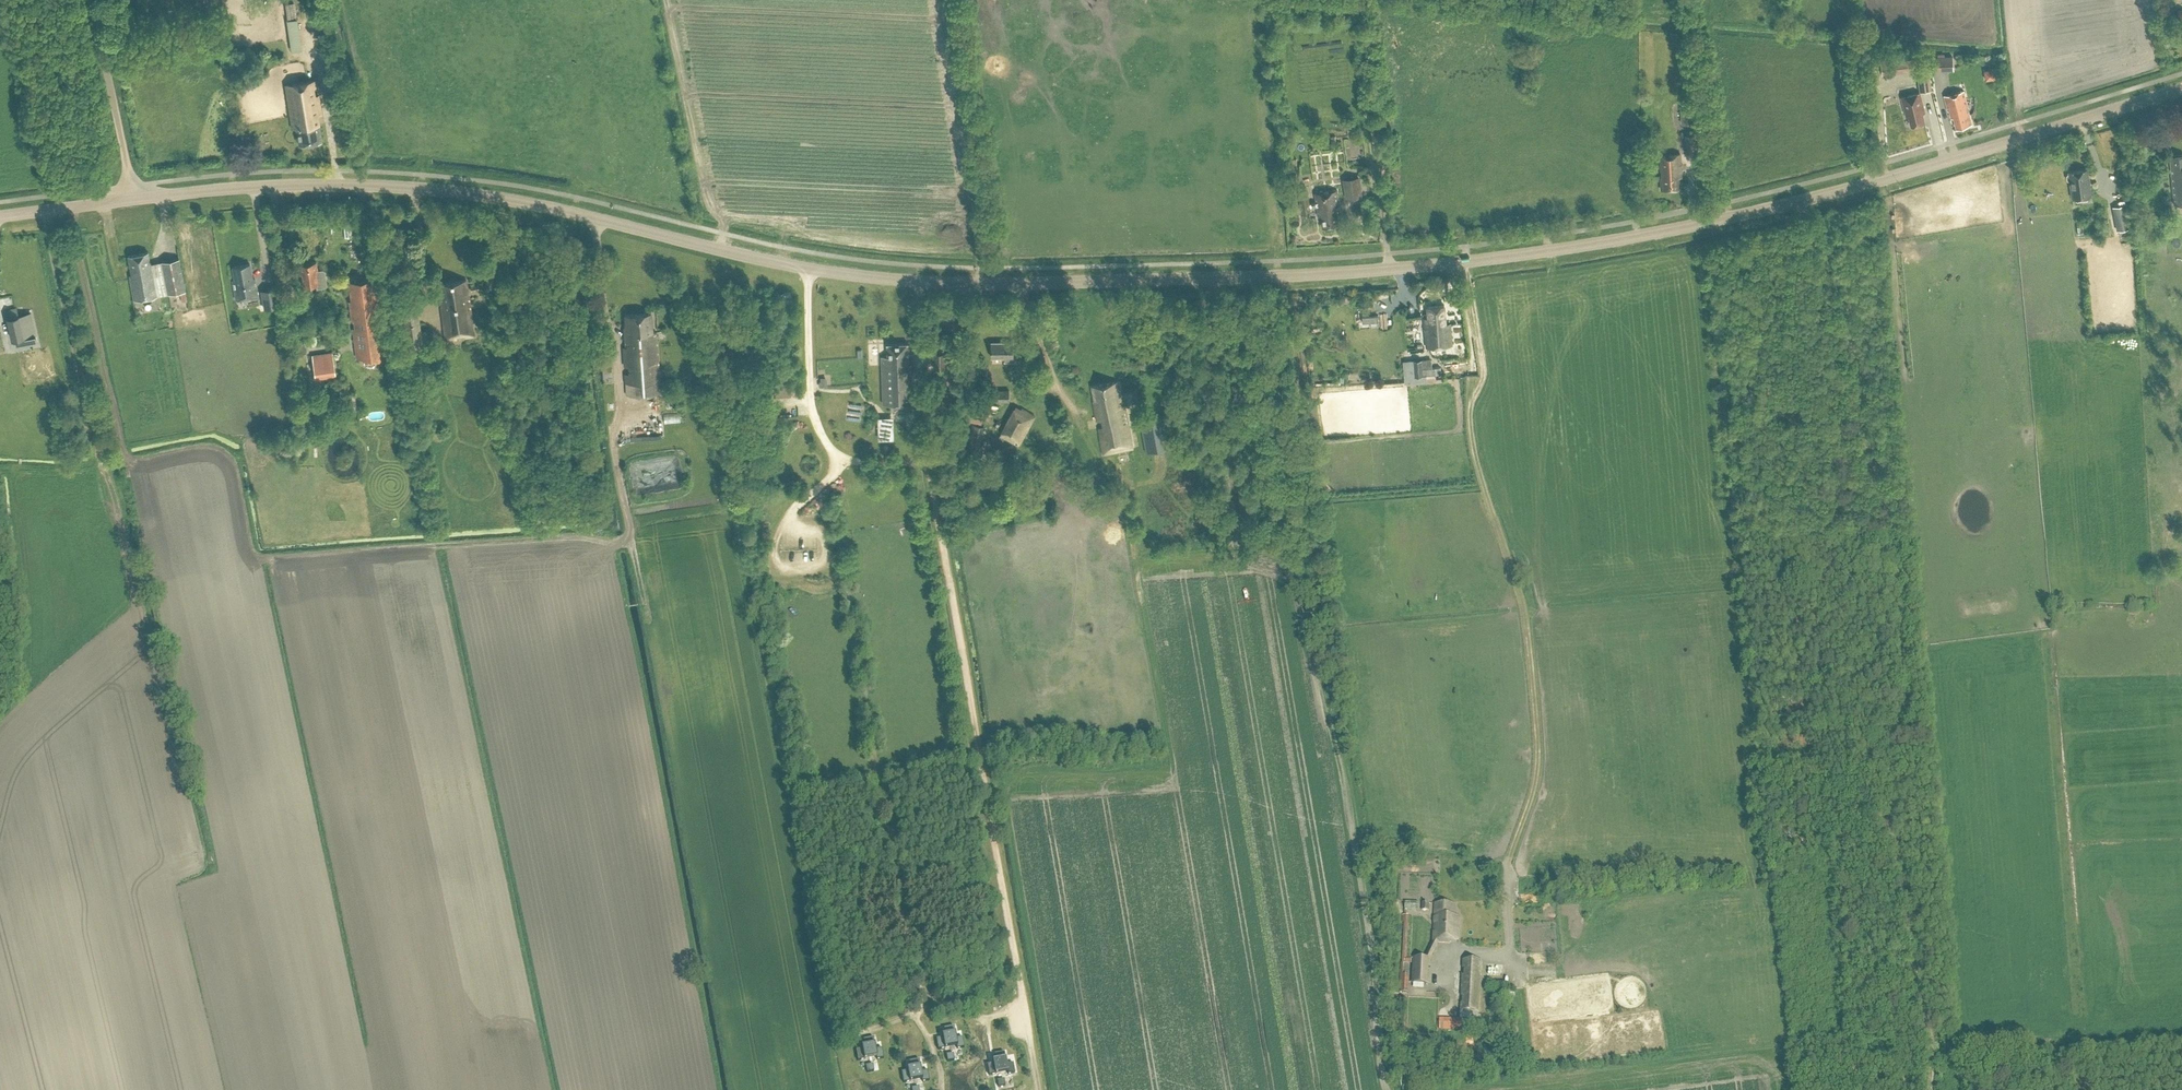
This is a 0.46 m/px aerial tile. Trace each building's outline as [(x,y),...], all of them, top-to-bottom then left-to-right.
[(284,14),(293,14),(292,1),(283,2),(284,14)] [(295,17),(284,17),(286,49),(297,48),(295,17)] [(1927,55),(1907,58),(1908,67),(1916,66),(1919,65),(1919,68),(1922,90),(1931,89),(1927,55)] [(318,113),(322,113),(319,93),(315,94),(314,86),(318,86),(317,78),(285,83),(292,128),(296,127),(298,143),(322,139),(318,113)] [(1971,123),(1967,105),(1968,105),(1964,90),(1943,95),(1947,110),(1952,109),(1956,127),(1971,123)] [(1909,115),(1911,125),(1925,121),(1922,108),(1924,107),(1919,91),(1901,96),(1906,115),(1909,115)] [(1681,103),(1682,122),(1693,122),(1692,102),(1681,103)] [(1685,133),(1686,152),(1698,151),(1697,133),(1685,133)] [(1681,152),(1658,153),(1659,169),(1660,169),(1662,169),(1662,170),(1662,176),(1660,176),(1660,189),(1677,188),(1679,188),(1678,177),(1678,176),(1681,176),(1682,176),(1681,152)] [(2169,156),(2174,205),(2181,204),(2181,155),(2169,156)] [(1288,158),(1288,171),(1298,171),(1298,157),(1288,158)] [(2091,195),(2087,168),(2069,171),(2069,173),(2068,173),(2066,175),(2067,179),(2069,180),(2070,180),(2072,197),(2091,195)] [(1343,178),(1346,198),(1362,195),(1359,175),(1343,178)] [(1308,194),(1299,195),(1301,210),(1310,209),(1309,208),(1311,207),(1310,206),(1315,205),(1316,207),(1317,213),(1317,215),(1321,214),(1323,226),(1339,224),(1337,210),(1338,210),(1337,205),(1339,205),(1337,189),(1313,193),(1315,201),(1313,201),(1310,202),(1308,194)] [(2122,205),(2111,205),(2113,229),(2123,228),(2122,205)] [(1919,226),(1927,223),(1923,212),(1915,215),(1919,226)] [(133,277),(129,278),(133,299),(156,295),(149,251),(129,255),(133,277)] [(179,257),(162,260),(167,292),(184,289),(179,257)] [(258,258),(251,261),(257,272),(263,269),(258,258)] [(303,285),(309,284),(317,283),(317,286),(326,285),(327,283),(325,269),(323,268),(318,269),(316,260),(298,262),(300,273),(302,273),(303,285)] [(237,299),(259,295),(255,277),(253,277),(251,263),(233,266),(236,279),(233,279),(237,299)] [(376,277),(348,281),(350,300),(348,301),(351,320),(353,319),(354,327),(352,327),(355,348),(363,347),(365,356),(365,359),(384,357),(382,339),(384,339),(382,323),(380,323),(380,316),(381,315),(379,297),(376,277)] [(466,278),(439,282),(446,339),(456,337),(456,335),(463,334),(463,336),(475,334),(466,278)] [(276,286),(268,288),(270,297),(272,306),(280,305),(276,286)] [(400,297),(408,349),(423,347),(415,295),(400,297)] [(1445,323),(1444,305),(1427,306),(1428,318),(1423,319),(1426,347),(1451,345),(1449,323),(1445,323)] [(32,311),(8,316),(13,338),(36,333),(32,311)] [(652,330),(651,311),(625,313),(626,325),(624,326),(625,338),(627,338),(627,346),(623,346),(624,365),(628,365),(629,373),(625,373),(626,393),(662,390),(657,329),(652,330)] [(1410,326),(1417,324),(1414,316),(1407,319),(1410,326)] [(306,345),(314,344),(313,334),(305,335),(306,345)] [(1016,361),(1015,341),(993,341),(993,356),(1007,356),(1007,361),(1016,361)] [(910,363),(909,342),(889,343),(889,354),(883,354),(884,404),(914,403),(913,363),(910,363)] [(609,348),(601,348),(602,369),(611,369),(609,348)] [(312,353),(315,378),(336,375),(332,350),(312,353)] [(934,368),(947,368),(947,352),(934,352),(934,368)] [(1415,375),(1426,374),(1436,374),(1436,367),(1433,367),(1432,358),(1413,359),(1415,375)] [(1413,359),(1403,360),(1404,380),(1404,382),(1427,380),(1427,379),(1426,374),(1415,375),(1413,359)] [(818,380),(818,385),(820,386),(827,385),(827,376),(820,376),(820,380),(818,380)] [(348,399),(344,380),(337,381),(341,400),(348,399)] [(1122,402),(1118,381),(1092,386),(1095,400),(1093,400),(1097,420),(1101,419),(1103,427),(1098,428),(1104,453),(1133,447),(1123,401),(1122,402)] [(992,389),(991,400),(1010,400),(1009,388),(992,389)] [(355,392),(348,393),(350,411),(357,410),(355,392)] [(1001,434),(1019,445),(1036,414),(1016,404),(1001,434)] [(894,416),(878,416),(879,439),(894,438),(894,416)] [(1140,421),(1146,454),(1171,449),(1165,416),(1140,421)] [(966,451),(977,454),(985,425),(973,422),(966,451)] [(1404,912),(1414,913),(1414,903),(1404,903),(1404,912)] [(1436,906),(1434,943),(1450,944),(1450,940),(1459,941),(1457,918),(1452,918),(1453,907),(1436,906)] [(1407,960),(1409,918),(1402,917),(1402,925),(1404,925),(1402,966),(1411,966),(1412,960),(1407,960)] [(1431,959),(1413,958),(1411,985),(1429,986),(1430,976),(1428,976),(1429,968),(1431,968),(1431,959)] [(1478,1014),(1480,1014),(1483,962),(1462,960),(1462,969),(1464,969),(1463,976),(1462,976),(1460,997),(1463,997),(1462,1003),(1460,1002),(1459,1013),(1461,1013),(1478,1014)] [(1477,1032),(1478,1021),(1478,1014),(1461,1013),(1461,1020),(1461,1031),(1477,1032)] [(1423,1033),(1434,1031),(1433,1021),(1422,1022),(1423,1033)] [(942,1039),(936,1040),(938,1051),(945,1050),(944,1047),(956,1045),(957,1047),(957,1050),(964,1048),(962,1038),(955,1040),(953,1028),(943,1030),(944,1036),(942,1036),(942,1039)] [(862,1050),(856,1051),(858,1062),(865,1061),(864,1058),(876,1056),(876,1058),(877,1061),(884,1059),(882,1049),(876,1051),(873,1039),(863,1041),(864,1047),(861,1047),(862,1050)] [(993,1065),(987,1066),(989,1077),(996,1075),(995,1073),(1007,1071),(1007,1073),(1008,1075),(1015,1074),(1013,1064),(1007,1066),(1004,1053),(994,1055),(995,1062),(993,1062),(993,1065)] [(908,1072),(901,1073),(903,1084),(910,1083),(910,1081),(921,1078),(922,1081),(922,1083),(929,1082),(928,1072),(921,1073),(918,1061),(908,1063),(910,1069),(907,1070),(908,1072)]
